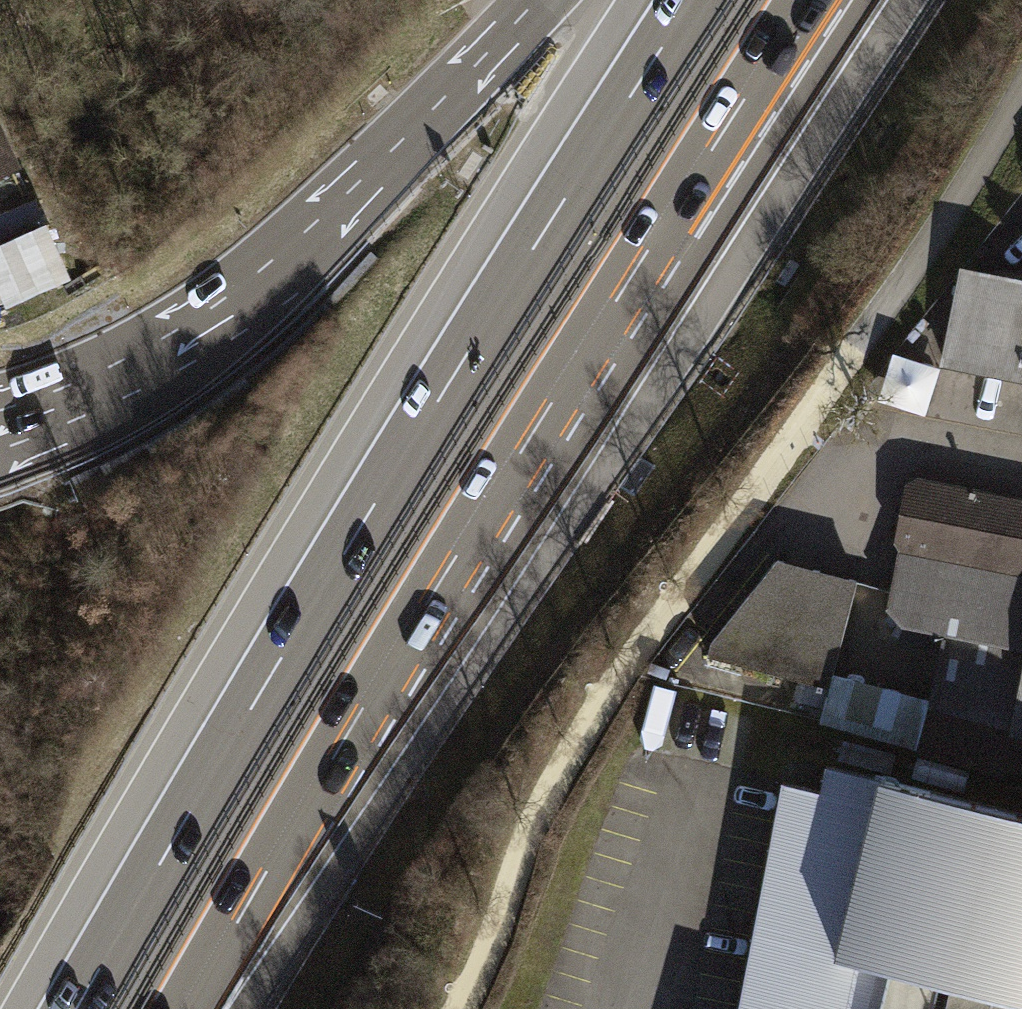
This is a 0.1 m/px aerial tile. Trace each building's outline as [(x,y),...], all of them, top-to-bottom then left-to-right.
[(15,154),(0,131),(0,164),(15,154)] [(74,304),(54,245),(0,264),(0,296),(10,325),(74,304)] [(961,276),(943,358),(1021,372),(1021,288),(961,276)] [(912,485),(887,609),(902,626),(944,634),(929,702),(929,706),(1016,730),(1021,701),(1021,507),(912,485)] [(856,582),(777,560),(711,643),(708,656),(828,687),(831,677),(856,582)] [(831,677),(828,687),(819,720),(920,745),(929,706),(929,702),(831,677)] [(737,1008),(871,1008),(882,964),(939,979),(951,982),(944,1008),(1021,1008),(1021,814),(827,766),(821,791),(781,782),(737,1008)] [(939,979),(882,964),(871,1008),(932,1008),(939,979)]
